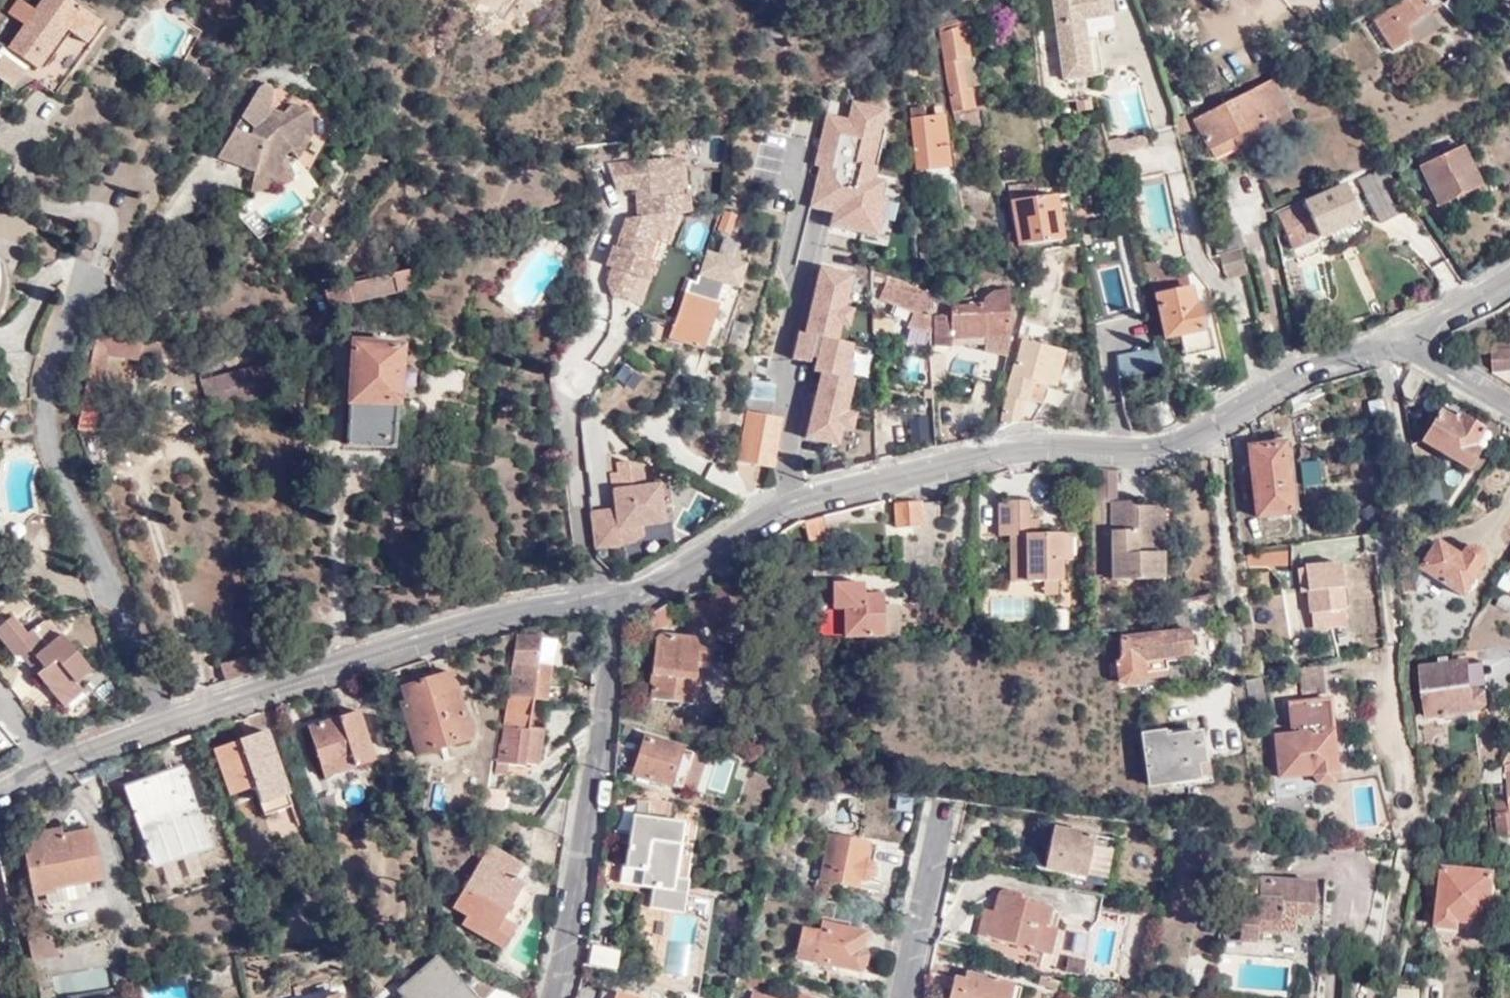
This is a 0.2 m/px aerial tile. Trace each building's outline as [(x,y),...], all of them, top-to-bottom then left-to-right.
[(35,63),(42,68),(72,25),(94,41),(105,23),(73,0),(46,0),(39,10),(25,0),(23,0),(13,13),(28,24),(12,46),(35,63)] [(165,0),(141,0),(137,5),(143,10),(159,7),(165,0)] [(1062,79),(1101,74),(1095,30),(1111,28),(1107,0),(1052,0),(1062,79)] [(1441,0),(1405,0),(1376,16),(1391,46),(1410,36),(1404,24),(1432,8),(1443,2),(1441,0)] [(1404,24),(1410,36),(1437,21),(1432,8),(1404,24)] [(939,26),(952,113),(975,109),(972,86),(979,85),(975,57),(970,58),(966,31),(977,30),(975,17),(959,19),(960,23),(939,26)] [(1345,26),(1320,39),(1326,50),(1351,35),(1345,26)] [(35,63),(12,46),(3,40),(0,44),(0,78),(15,89),(35,63)] [(254,163),(253,176),(289,162),(286,144),(291,140),(299,148),(310,129),(311,120),(309,97),(296,97),(290,94),(276,109),(268,107),(269,74),(266,72),(258,73),(241,109),(252,119),(245,126),(232,121),(218,150),(254,163)] [(1272,82),(1194,120),(1208,149),(1248,130),(1251,137),(1289,119),(1272,82)] [(829,100),(815,164),(822,166),(813,208),(835,213),(832,224),(883,235),(895,180),(877,176),(879,165),(876,165),(889,106),(852,98),(848,117),(838,115),(841,102),(829,100)] [(1090,101),(1074,101),(1075,112),(1091,111),(1090,101)] [(951,162),(943,111),(912,115),(920,166),(951,162)] [(1174,115),(1177,132),(1188,127),(1181,112),(1174,115)] [(1139,134),(1106,142),(1109,156),(1143,148),(1139,134)] [(1480,184),(1460,146),(1422,164),(1439,202),(1480,184)] [(289,162),(253,176),(253,186),(292,173),(289,162)] [(683,199),(680,162),(674,163),(677,200),(683,199)] [(690,199),(683,199),(677,200),(674,163),(609,168),(617,195),(636,193),(638,222),(666,220),(678,219),(678,218),(691,217),(690,199)] [(1381,168),(1359,178),(1378,220),(1400,210),(1381,168)] [(1311,200),(1309,195),(1269,211),(1285,249),(1360,218),(1346,184),(1311,200)] [(1018,245),(1062,241),(1057,198),(1014,202),(1018,245)] [(731,207),(715,200),(708,221),(724,227),(731,207)] [(667,248),(678,219),(666,220),(656,244),(667,248)] [(648,264),(666,220),(638,222),(627,222),(620,242),(622,243),(619,253),(612,250),(605,269),(611,272),(606,286),(610,299),(626,305),(635,281),(647,285),(655,266),(648,264)] [(1216,252),(1232,248),(1233,250),(1240,248),(1244,247),(1239,228),(1212,235),(1216,252)] [(1233,250),(1240,276),(1246,274),(1240,248),(1233,250)] [(1218,253),(1223,274),(1226,273),(1230,278),(1240,276),(1233,250),(1218,253)] [(1292,256),(1280,258),(1290,295),(1301,292),(1292,256)] [(825,371),(811,437),(838,442),(841,427),(853,429),(856,413),(847,411),(854,380),(851,379),(853,372),(868,375),(873,352),(859,349),(861,339),(846,336),(847,331),(856,333),(862,303),(855,301),(861,270),(819,261),(804,331),(799,330),(793,358),(811,362),(812,356),(819,357),(817,369),(825,371)] [(334,308),(411,288),(406,268),(328,288),(334,308)] [(1183,358),(1211,353),(1206,331),(1199,332),(1194,308),(1192,309),(1184,274),(1164,278),(1147,282),(1160,343),(1179,339),(1183,358)] [(931,303),(930,294),(886,275),(881,295),(914,312),(915,330),(930,331),(931,308),(931,303)] [(721,287),(690,276),(684,291),(716,301),(721,287)] [(1034,282),(1032,292),(1047,296),(1050,286),(1036,283),(1034,282)] [(684,291),(682,297),(672,336),(703,347),(716,301),(684,291)] [(933,316),(933,346),(951,346),(951,337),(985,337),(983,353),(1005,356),(1010,315),(1008,292),(991,294),(990,296),(991,303),(990,303),(990,305),(972,305),(956,306),(956,315),(933,316)] [(604,365),(622,344),(613,336),(595,357),(604,365)] [(176,345),(101,338),(83,431),(100,434),(114,361),(176,366),(176,345)] [(351,340),(346,444),(392,446),(398,343),(351,340)] [(1021,340),(1007,385),(1005,398),(1026,344),(1026,342),(1021,340)] [(1026,344),(1005,398),(1005,399),(1000,426),(1018,422),(1022,400),(1026,401),(1032,379),(1046,383),(1056,386),(1065,353),(1026,342),(1026,344)] [(1509,383),(1509,350),(1490,353),(1493,373),(1509,383)] [(1116,354),(1119,382),(1158,379),(1156,351),(1116,354)] [(208,411),(275,393),(267,362),(200,380),(201,385),(208,411)] [(1411,400),(1424,379),(1409,370),(1399,386),(1401,396),(1411,400)] [(1032,379),(1026,401),(1040,405),(1046,383),(1032,379)] [(1164,394),(1168,424),(1175,421),(1168,393),(1164,394)] [(1471,446),(1481,428),(1443,406),(1421,439),(1467,467),(1477,450),(1471,446)] [(782,419),(751,414),(742,460),(772,468),(782,419)] [(1168,424),(1157,429),(1157,430),(1176,423),(1175,421),(1168,424)] [(1488,432),(1481,428),(1471,446),(1477,450),(1488,432)] [(1289,512),(1283,443),(1249,447),(1256,515),(1289,512)] [(641,471),(627,460),(617,462),(619,477),(612,478),(615,509),(590,512),(595,548),(620,545),(620,542),(633,541),(642,535),(641,524),(663,521),(658,484),(643,486),(641,471)] [(1319,461),(1300,462),(1302,490),(1321,489),(1319,461)] [(711,464),(706,479),(738,490),(743,475),(711,464)] [(1135,500),(1117,500),(1110,500),(1111,578),(1163,576),(1164,505),(1135,504),(1135,500)] [(918,525),(917,501),(893,503),(894,526),(918,525)] [(1057,535),(1035,536),(1025,535),(1025,522),(1024,501),(997,502),(998,537),(1009,537),(1010,583),(1041,583),(1042,595),(1055,595),(1055,583),(1057,583),(1057,561),(1057,535)] [(829,538),(823,515),(804,520),(810,542),(829,538)] [(1025,535),(1035,536),(1035,522),(1025,522),(1025,535)] [(1069,535),(1057,535),(1057,561),(1069,561),(1069,535)] [(1417,568),(1434,579),(1456,593),(1460,595),(1463,592),(1473,587),(1478,579),(1471,575),(1481,562),(1481,555),(1478,550),(1473,546),(1467,547),(1463,549),(1457,556),(1434,542),(1430,546),(1424,543),(1412,561),(1419,566),(1417,568)] [(1309,588),(1310,610),(1327,609),(1329,626),(1330,629),(1345,627),(1340,561),(1306,563),(1307,565),(1309,588)] [(1299,588),(1309,588),(1307,565),(1297,565),(1299,588)] [(1456,593),(1434,579),(1426,592),(1448,606),(1456,593)] [(833,594),(864,594),(864,585),(833,585),(833,594)] [(1501,591),(1496,603),(1509,610),(1509,595),(1501,591)] [(844,639),(884,638),(883,606),(882,596),(864,596),(864,594),(833,594),(833,609),(844,610),(844,639)] [(1191,652),(1189,598),(1178,601),(1176,629),(1176,633),(1119,640),(1121,661),(1118,662),(1119,676),(1121,676),(1123,681),(1126,683),(1140,682),(1139,677),(1166,675),(1166,668),(1168,668),(1166,654),(1191,652)] [(672,620),(668,599),(647,612),(646,628),(672,620)] [(884,638),(899,637),(899,607),(883,606),(884,638)] [(1327,609),(1310,610),(1312,627),(1329,626),(1327,609)] [(36,673),(61,707),(82,693),(76,682),(91,673),(64,636),(48,645),(36,628),(28,632),(15,614),(0,625),(0,633),(12,653),(23,655),(25,658),(33,653),(44,668),(36,673)] [(699,703),(707,639),(655,634),(650,683),(653,683),(652,697),(699,703)] [(513,635),(504,697),(531,700),(545,701),(551,665),(536,662),(539,637),(513,635)] [(554,638),(539,637),(536,662),(551,665),(554,638)] [(25,658),(36,673),(44,668),(33,653),(25,658)] [(1424,714),(1472,709),(1465,661),(1465,658),(1418,665),(1424,714)] [(229,689),(255,681),(248,660),(222,667),(229,689)] [(1465,661),(1472,709),(1479,707),(1483,703),(1481,688),(1476,688),(1472,661),(1465,661)] [(1301,695),(1322,693),(1319,667),(1299,669),(1301,695)] [(470,739),(451,672),(403,687),(407,701),(401,703),(416,755),(470,739)] [(1263,707),(1259,682),(1244,685),(1248,710),(1263,707)] [(531,700),(504,697),(492,772),(506,775),(507,764),(523,766),(524,761),(536,762),(541,729),(527,726),(531,700)] [(1337,776),(1328,701),(1286,707),(1290,732),(1297,732),(1298,736),(1273,739),(1279,781),(1312,778),(1317,786),(1334,784),(1337,776)] [(372,760),(359,712),(306,727),(324,788),(355,779),(353,765),(372,760)] [(253,786),(259,802),(286,793),(265,732),(212,750),(228,794),(253,786)] [(1162,732),(1141,735),(1148,787),(1198,779),(1196,764),(1204,762),(1200,733),(1163,738),(1162,732)] [(670,782),(680,746),(646,735),(643,746),(638,745),(637,749),(628,746),(626,754),(634,756),(633,760),(638,762),(635,771),(670,782)] [(695,751),(680,746),(670,782),(682,786),(695,751)] [(1502,764),(1504,784),(1507,800),(1493,801),(1498,834),(1509,832),(1509,763),(1502,764)] [(161,787),(185,778),(181,766),(122,786),(125,793),(159,781),(161,787)] [(146,857),(195,840),(187,820),(198,816),(185,778),(161,787),(159,781),(125,793),(146,857)] [(1507,800),(1504,784),(1486,787),(1488,802),(1493,801),(1507,800)] [(286,793),(259,802),(264,814),(290,804),(286,793)] [(151,869),(210,849),(198,816),(187,820),(195,840),(146,857),(151,869)] [(687,842),(690,825),(634,817),(631,836),(615,834),(614,842),(629,844),(626,866),(623,865),(620,882),(674,890),(680,842),(687,842)] [(1084,879),(1093,833),(1053,826),(1044,871),(1084,879)] [(103,887),(91,830),(21,844),(32,901),(103,887)] [(873,861),(878,841),(830,830),(821,877),(880,889),(881,881),(872,879),(876,874),(878,870),(877,865),(873,861)] [(453,904),(466,912),(473,917),(468,926),(500,945),(520,912),(508,904),(519,885),(521,882),(512,876),(520,864),(488,844),(453,904)] [(1488,938),(1496,871),(1444,865),(1437,924),(1459,927),(1460,925),(1482,927),(1482,938),(1488,938)] [(1256,932),(1277,933),(1279,919),(1296,920),(1312,921),(1316,884),(1260,879),(1257,902),(1224,899),(1222,940),(1255,942),(1256,932)] [(531,893),(519,885),(508,904),(520,912),(531,893)] [(1012,963),(1036,969),(1041,950),(1049,952),(1054,929),(1045,926),(1050,907),(999,894),(994,911),(984,908),(978,934),(1017,943),(1012,963)] [(473,917),(466,912),(461,922),(468,926),(473,917)] [(1279,919),(1277,933),(1295,934),(1296,920),(1279,919)] [(856,969),(865,930),(822,920),(819,929),(803,925),(796,954),(856,969)] [(33,948),(61,944),(59,937),(42,928),(29,923),(33,948)] [(622,951),(588,943),(584,964),(617,972),(622,951)] [(62,953),(61,944),(33,948),(35,958),(62,953)] [(437,955),(398,990),(404,997),(403,997),(475,997),(437,955)] [(1068,955),(1065,972),(1083,975),(1087,959),(1068,955)] [(966,972),(930,963),(928,974),(926,981),(951,988),(954,977),(964,979),(966,972)] [(966,972),(964,979),(954,977),(951,988),(949,997),(1009,997),(1012,984),(966,972)] [(1060,980),(1040,975),(1038,984),(1057,989),(1060,980)] [(603,989),(600,997),(631,997),(603,989)]
